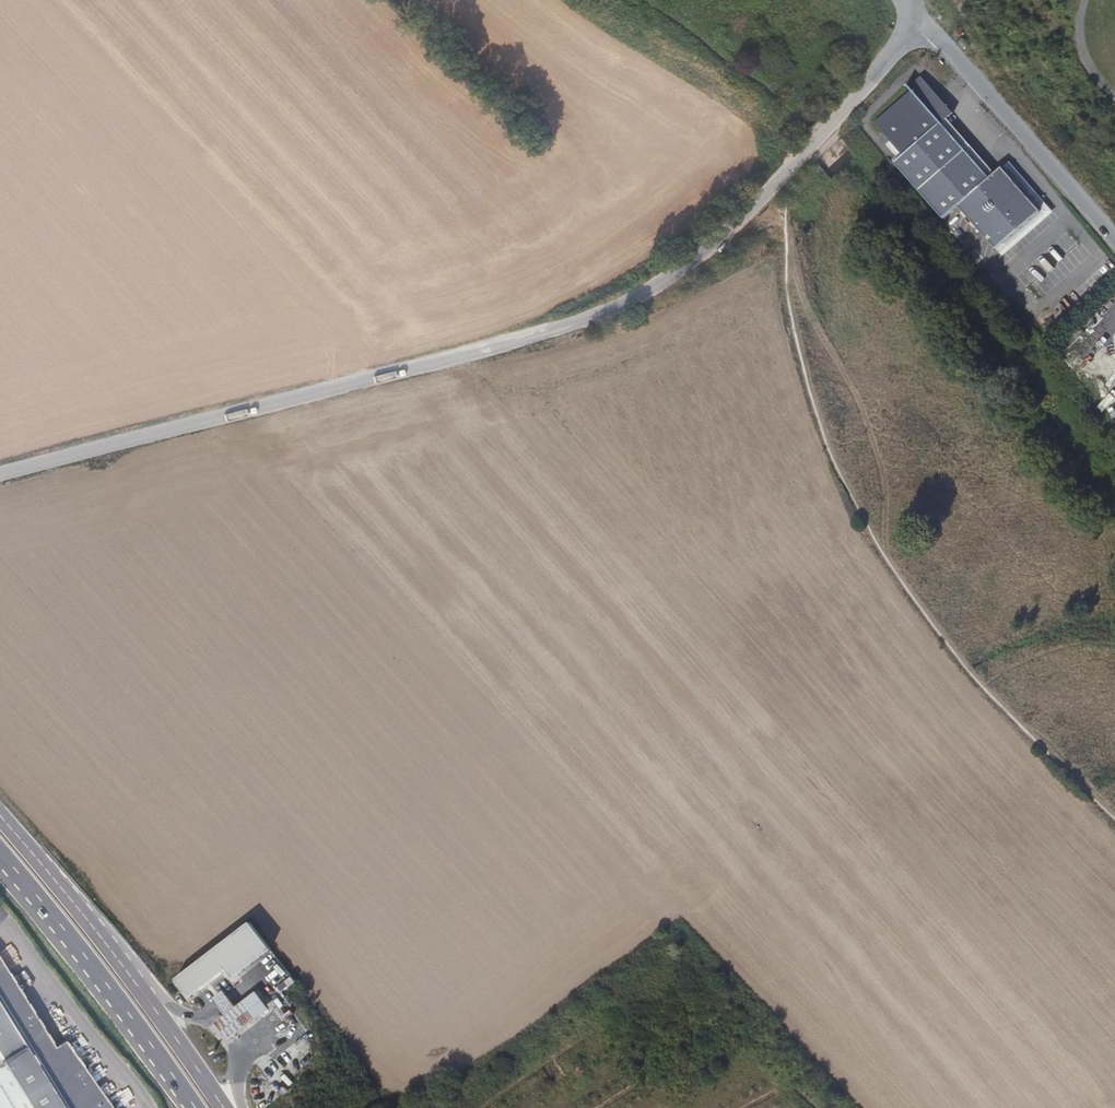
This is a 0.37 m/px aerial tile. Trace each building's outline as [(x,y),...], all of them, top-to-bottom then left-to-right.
[(868,118),(887,139),(883,142),(895,155),(891,158),(941,216),(955,204),(983,178),(988,174),(940,123),(953,113),(918,74),(905,85),(868,118)] [(1033,210),(995,168),(988,174),(983,178),(955,204),(992,246),(1033,210)] [(251,923),(177,980),(190,998),(228,970),(235,978),(272,950),(251,923)] [(109,1101),(66,1041),(55,1047),(0,958),(0,1107),(113,1107),(109,1101)] [(258,992),(217,1022),(229,1039),(271,1009),(258,992)]
